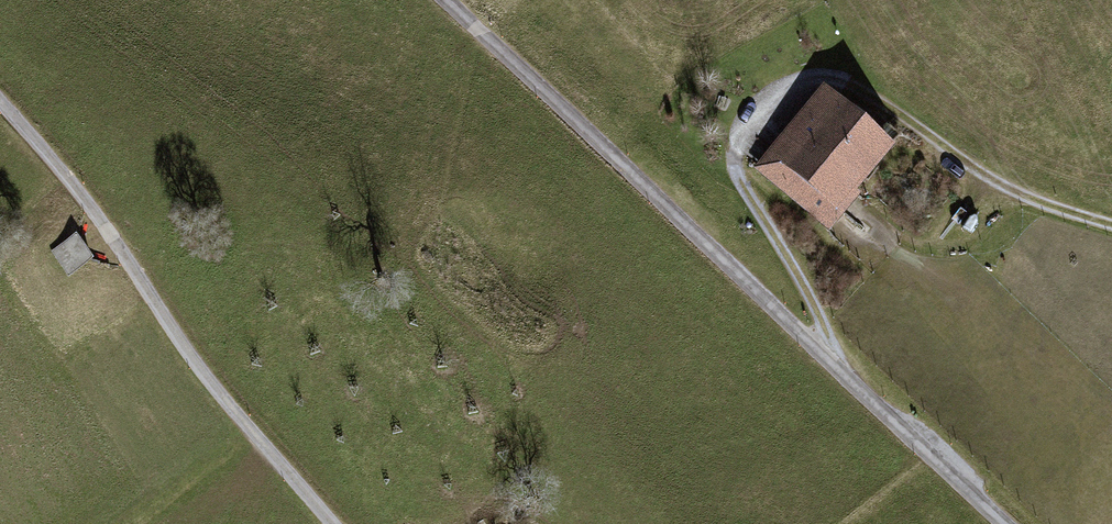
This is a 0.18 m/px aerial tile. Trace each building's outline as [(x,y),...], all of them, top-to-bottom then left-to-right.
[(822,104),(766,171),(827,222),(883,155),(822,104)] [(77,229),(53,245),(70,270),(94,254),(77,229)]
